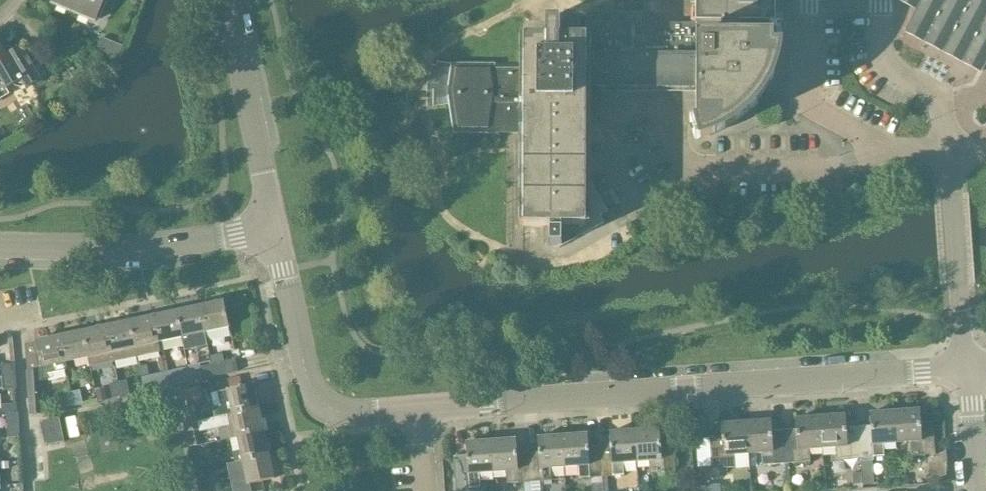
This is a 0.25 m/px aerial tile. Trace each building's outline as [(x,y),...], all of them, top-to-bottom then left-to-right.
[(104,0),(54,0),(52,3),(95,21),(104,0)] [(448,96),(454,134),(493,134),(525,134),(524,225),(550,226),(550,245),(558,245),(558,248),(605,222),(601,215),(608,211),(600,199),(588,178),(587,178),(587,172),(587,87),(696,88),(696,141),(706,138),(716,135),(725,130),(734,125),(742,118),(749,112),(756,104),(762,96),(767,89),(771,80),(775,72),(777,63),(779,54),(781,44),(781,35),(775,35),(776,24),(776,0),(696,0),(696,23),(587,22),(587,36),(582,36),(562,36),(561,36),(561,19),(546,19),(546,36),(525,36),(525,69),(496,69),(496,63),(452,63),(448,86),(448,96)] [(963,60),(985,17),(985,9),(969,0),(921,0),(905,29),(963,60)] [(653,1),(653,11),(661,11),(661,1),(653,1)] [(562,14),(562,36),(582,36),(582,14),(562,14)] [(963,60),(983,71),(985,65),(985,17),(963,60)] [(42,79),(21,45),(12,51),(13,52),(7,55),(2,46),(0,47),(0,93),(21,80),(26,88),(42,79)] [(200,305),(206,331),(229,326),(224,300),(200,305)] [(200,305),(176,310),(182,336),(206,331),(200,305)] [(176,310),(153,314),(159,340),(182,336),(176,310)] [(129,319),(137,356),(161,351),(159,340),(153,314),(129,319)] [(107,324),(114,361),(137,356),(129,319),(107,324)] [(91,366),(114,361),(107,324),(83,329),(89,355),(91,366)] [(83,329),(60,334),(65,360),(89,355),(83,329)] [(56,362),(65,360),(60,334),(35,339),(41,365),(42,365),(42,368),(45,371),(55,369),(56,364),(56,362)] [(223,355),(211,357),(212,364),(224,361),(223,355)] [(212,364),(215,376),(238,371),(236,359),(224,361),(212,364)] [(17,388),(15,364),(2,365),(4,389),(17,388)] [(203,379),(215,376),(212,364),(200,367),(203,379)] [(165,372),(168,386),(177,384),(174,370),(169,371),(165,372)] [(43,413),(40,371),(28,372),(31,414),(43,413)] [(160,388),(168,386),(165,372),(161,373),(157,374),(160,388)] [(119,382),(122,396),(130,395),(127,380),(119,382)] [(113,398),(122,396),(119,382),(110,384),(113,398)] [(254,383),(218,391),(221,405),(213,406),(215,417),(225,415),(233,413),(259,407),(254,383)] [(99,401),(108,399),(105,387),(96,389),(99,401)] [(204,400),(201,387),(178,391),(183,416),(197,412),(195,402),(204,400)] [(72,392),(75,406),(84,404),(81,390),(72,392)] [(19,412),(18,403),(0,404),(0,413),(19,412)] [(259,407),(233,413),(225,415),(230,438),(238,436),(264,430),(259,407)] [(894,410),(896,442),(911,441),(912,455),(935,454),(932,421),(920,422),(919,408),(894,410)] [(882,443),(896,442),(894,410),(869,412),(870,426),(859,427),(861,457),(883,455),(882,443)] [(820,416),(823,448),(836,447),(837,458),(861,457),(859,427),(846,428),(845,414),(820,416)] [(785,432),(787,462),(810,461),(809,449),(823,448),(820,416),(795,418),(796,431),(785,432)] [(46,446),(65,442),(60,418),(41,422),(46,446)] [(201,429),(199,420),(185,423),(187,432),(197,430),(201,429)] [(763,464),(787,462),(785,432),(772,433),(771,420),(746,422),(749,454),(762,453),(763,464)] [(21,436),(20,422),(7,423),(8,437),(21,436)] [(735,455),(749,454),(746,422),(721,423),(722,437),(710,438),(712,469),(736,467),(735,455)] [(634,430),(636,461),(650,460),(650,473),(675,471),(673,441),(660,442),(659,428),(634,430)] [(197,430),(187,432),(190,447),(200,444),(197,430)] [(235,461),(243,459),(269,454),(264,430),(238,436),(241,450),(233,452),(235,461)] [(599,446),(602,477),(608,476),(624,475),(623,462),(636,461),(634,430),(609,432),(610,445),(599,446)] [(579,478),(602,477),(599,446),(588,447),(587,433),(562,435),(564,467),(578,466),(579,478)] [(527,453),(529,482),(551,481),(550,468),(564,467),(562,435),(537,437),(538,452),(527,453)] [(698,458),(706,457),(705,438),(697,438),(698,458)] [(490,441),(492,472),(505,471),(506,484),(523,483),(529,482),(527,453),(516,453),(514,439),(490,441)] [(479,473),(492,472),(490,441),(465,442),(466,456),(453,457),(455,489),(480,487),(479,473)] [(274,477),(269,454),(243,459),(248,483),(274,477)] [(195,469),(209,466),(208,459),(193,462),(195,469)] [(211,476),(209,466),(195,469),(197,479),(211,476)] [(862,473),(854,473),(855,484),(862,484),(862,475),(862,473)] [(873,475),(862,475),(862,484),(862,486),(874,485),(873,475)]
